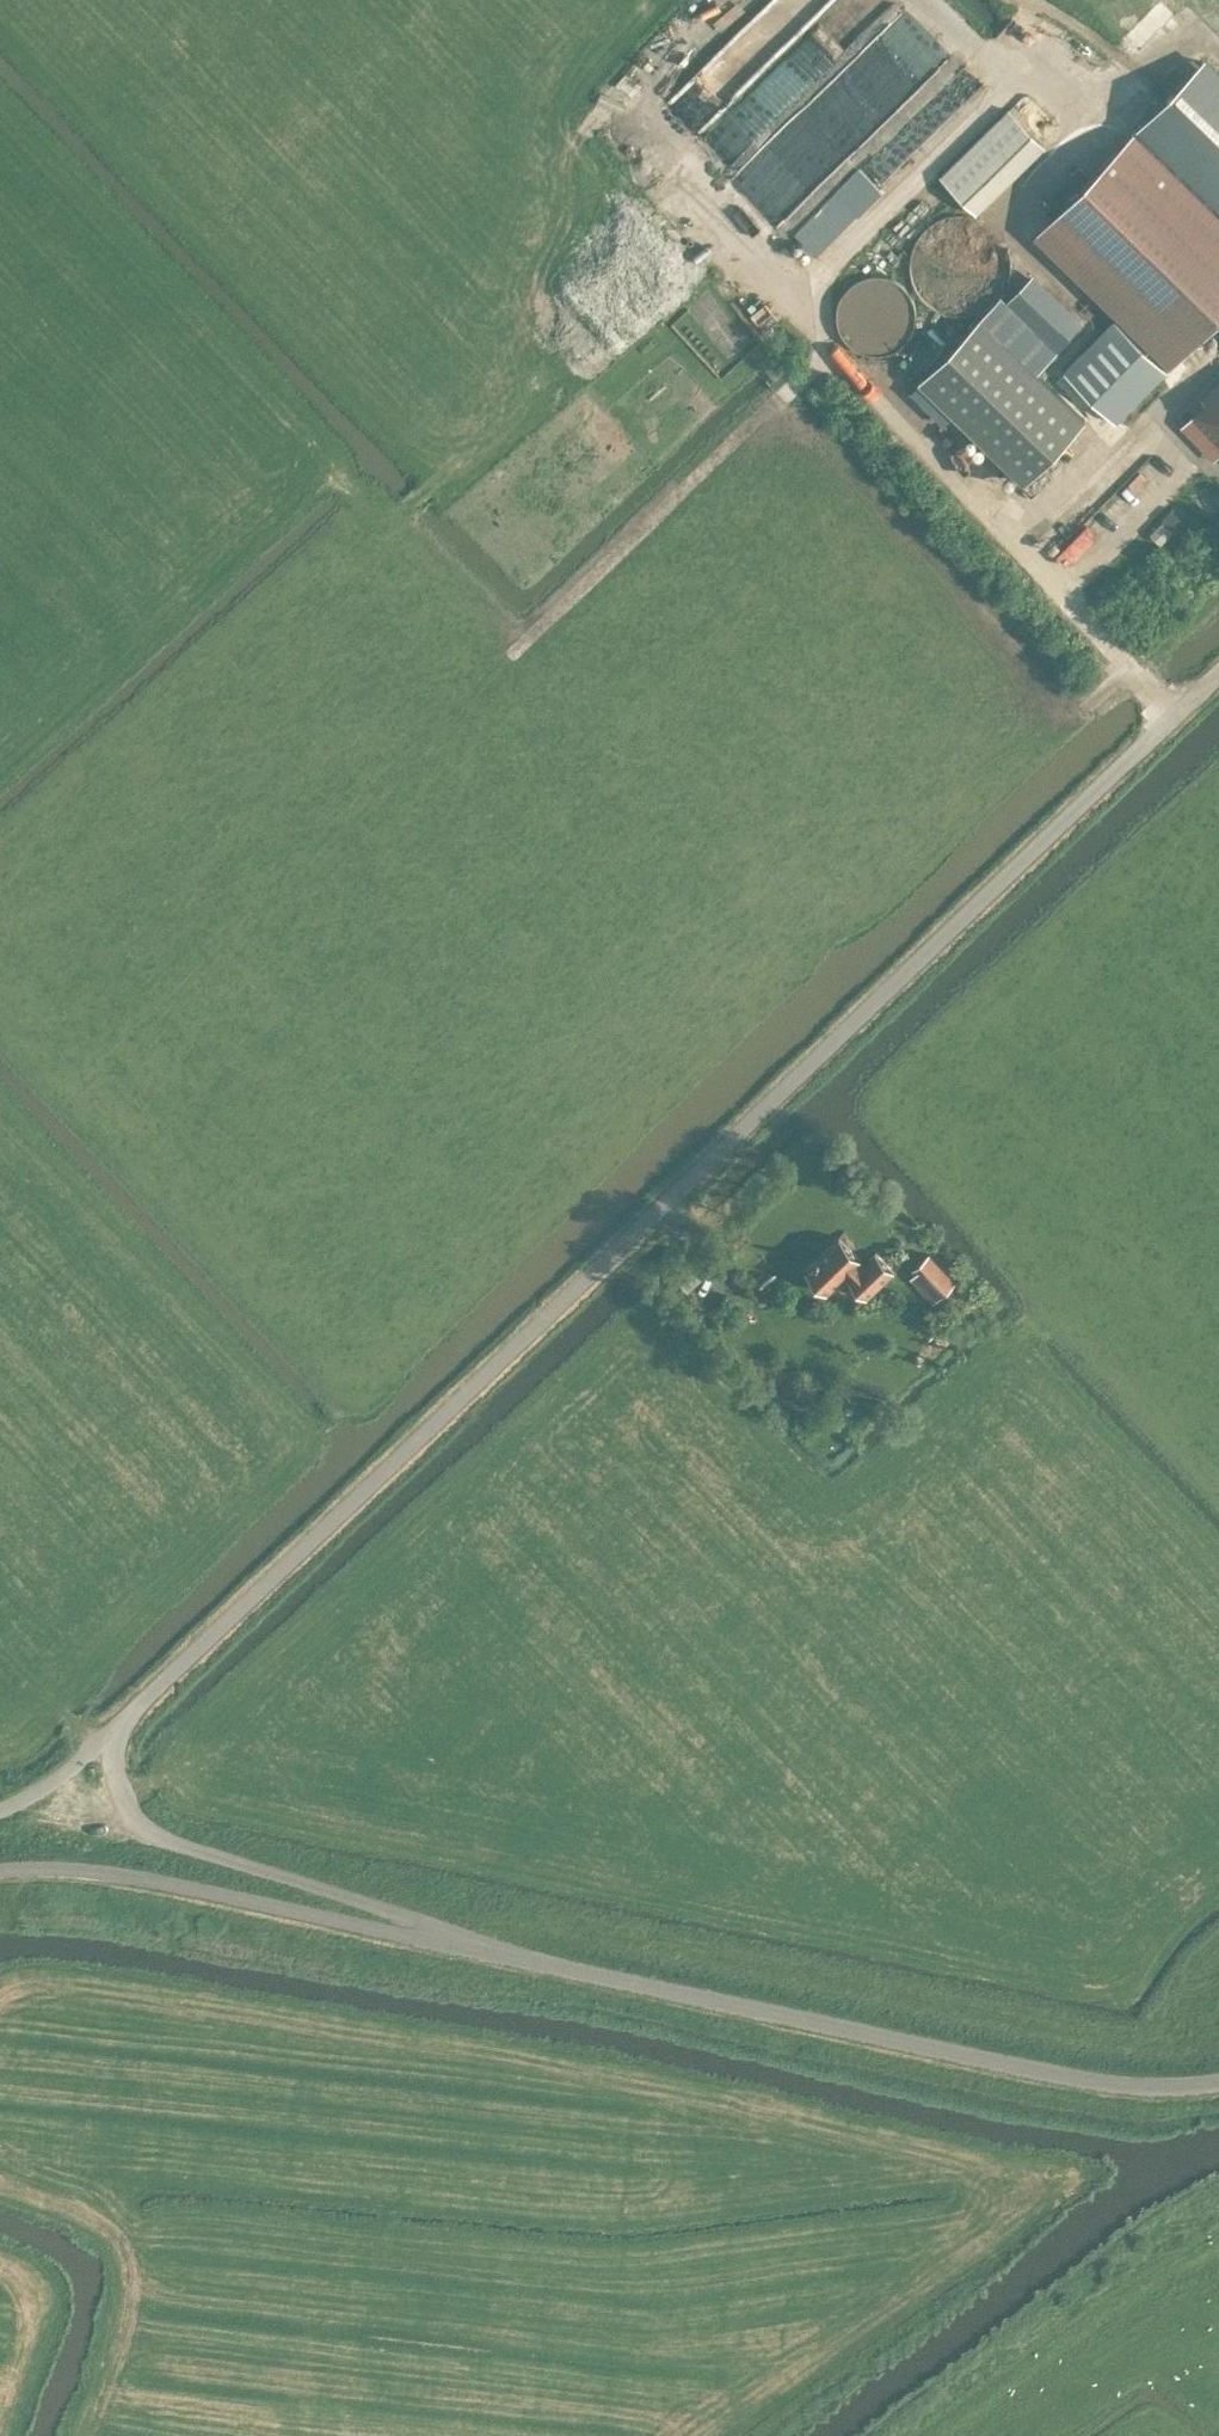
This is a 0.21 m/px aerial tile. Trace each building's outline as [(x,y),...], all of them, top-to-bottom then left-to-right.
[(876,0),(835,0),(713,131),(734,151),(876,0)] [(813,173),(928,64),(913,48),(797,157),(813,173)] [(974,50),(815,202),(829,217),(971,81),(973,82),(989,66),(974,50)] [(1203,59),(1136,127),(1097,166),(1033,233),(1169,366),(1209,324),(1218,334),(1218,75),(1203,59)] [(839,111),(866,80),(845,63),(744,183),(759,196),(834,107),(839,111)] [(909,86),(850,148),(858,156),(917,94),(909,86)] [(869,187),(889,207),(945,150),(935,139),(966,109),(957,100),(869,187)] [(939,173),(976,211),(1045,143),(1008,105),(939,173)] [(1001,269),(1001,268),(1001,262),(998,253),(994,244),(989,238),(983,233),(977,229),(968,226),(960,225),(951,225),(945,226),(936,230),(929,235),(922,243),(918,250),(914,259),(913,267),(914,276),(916,283),(920,292),(925,299),(931,304),(939,308),(948,311),(955,312),(965,312),(973,310),(981,305),(988,300),(993,294),(997,286),(1000,278),(1001,269)] [(915,322),(915,321),(914,313),(912,306),(908,299),(904,294),(897,289),(891,285),(882,283),(876,283),(870,283),(862,285),(855,289),(849,294),(845,299),(841,306),(838,313),(838,321),(838,329),(841,337),(844,343),(848,348),(855,354),(861,357),(865,359),(874,360),(882,360),(890,358),(898,354),(904,349),(909,343),(912,337),(914,329),(915,322)] [(1169,366),(1116,314),(1062,369),(1116,420),(1169,366)] [(1083,418),(978,315),(917,378),(1022,480),(1083,418)] [(1201,396),(1205,400),(1181,423),(1217,461),(1218,459),(1218,379),(1201,396)] [(1074,558),(1086,571),(1151,512),(1136,495),(1162,471),(1153,461),(1086,522),(1098,536),(1074,558)] [(847,1276),(866,1295),(893,1268),(875,1249),(864,1260),(839,1234),(805,1267),(826,1290),(845,1272),(848,1275),(847,1276)] [(912,1267),(939,1294),(954,1279),(928,1252),(912,1267)]
